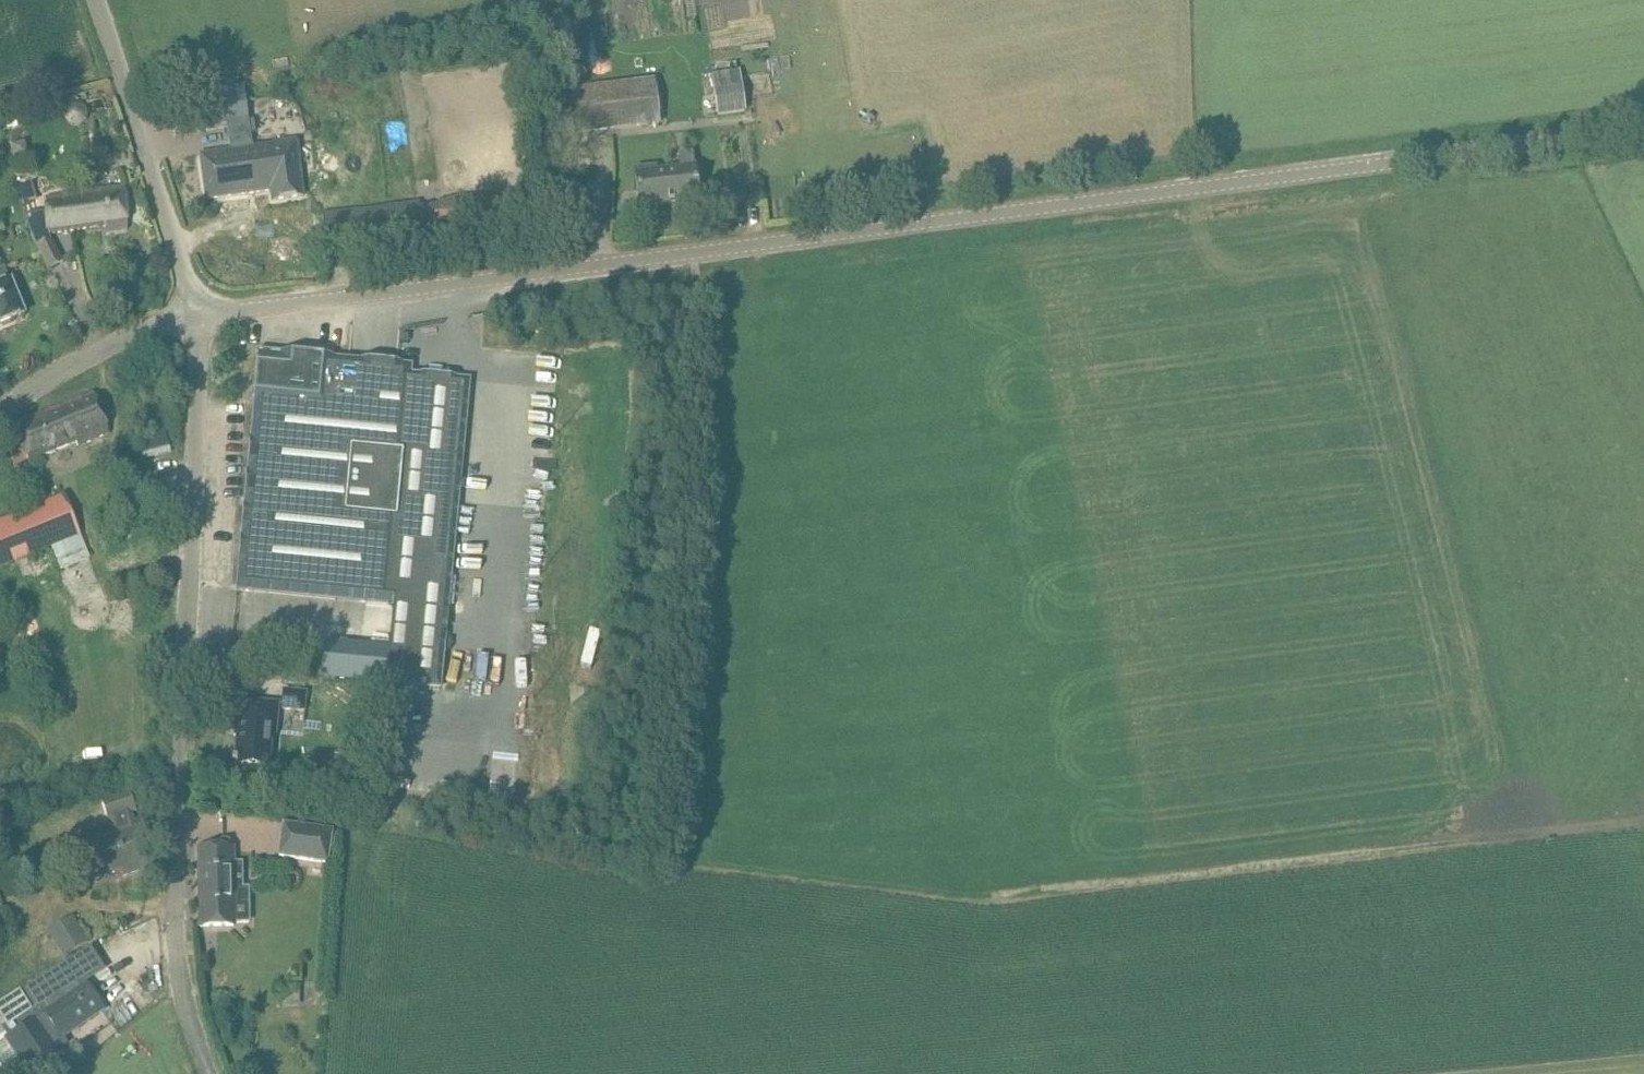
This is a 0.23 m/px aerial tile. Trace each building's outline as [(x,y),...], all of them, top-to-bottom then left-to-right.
[(735,56),(711,59),(712,68),(723,66),(724,72),(715,74),(720,113),(745,110),(739,70),(737,70),(735,56)] [(601,131),(658,124),(653,80),(581,88),(580,81),(567,82),(573,131),(601,127),(601,131)] [(303,196),(300,175),(295,142),(253,148),(244,87),(190,95),(196,133),(233,128),(236,150),(199,155),(206,200),(270,192),(271,201),(303,196)] [(635,169),(637,185),(640,206),(699,199),(694,166),(693,152),(677,154),(679,168),(657,171),(657,165),(635,169)] [(106,234),(127,230),(121,187),(43,199),(49,235),(105,226),(106,234)] [(22,206),(38,204),(36,188),(19,191),(22,206)] [(17,237),(28,233),(25,225),(15,229),(17,237)] [(63,263),(51,240),(37,247),(49,271),(63,263)] [(24,315),(11,282),(10,282),(5,270),(3,270),(0,262),(0,325),(24,315)] [(414,333),(403,333),(402,344),(413,345),(414,333)] [(248,471),(458,491),(469,381),(410,375),(411,366),(260,352),(248,471)] [(93,393),(14,424),(17,432),(4,438),(16,467),(82,439),(84,444),(109,434),(93,393)] [(165,431),(138,438),(144,459),(170,452),(165,431)] [(439,689),(458,491),(248,471),(237,591),(394,606),(389,650),(339,645),(335,678),(380,682),(379,683),(439,689)] [(50,547),(60,571),(89,558),(80,535),(64,496),(0,523),(0,568),(50,547)] [(304,711),(306,693),(284,691),(282,709),(304,711)] [(279,704),(259,702),(238,700),(235,728),(238,728),(235,761),(233,761),(232,765),(254,767),(269,769),(272,736),(276,736),(279,704)] [(423,702),(406,701),(406,712),(423,712),(423,702)] [(128,874),(129,873),(149,866),(131,812),(136,810),(129,789),(105,797),(116,828),(73,843),(88,884),(127,871),(128,874)] [(278,857),(328,865),(333,831),(283,823),(278,857)] [(249,887),(233,888),(234,851),(199,852),(202,924),(232,923),(249,922),(249,887)] [(47,932),(57,949),(63,959),(89,942),(73,916),(47,932)] [(73,992),(31,1021),(27,1014),(0,1032),(0,1048),(6,1056),(51,1025),(61,1039),(103,1010),(85,984),(81,987),(71,971),(63,976),(73,992)] [(313,986),(299,986),(280,987),(281,1008),(301,1007),(300,1001),(314,1000),(313,986)]
